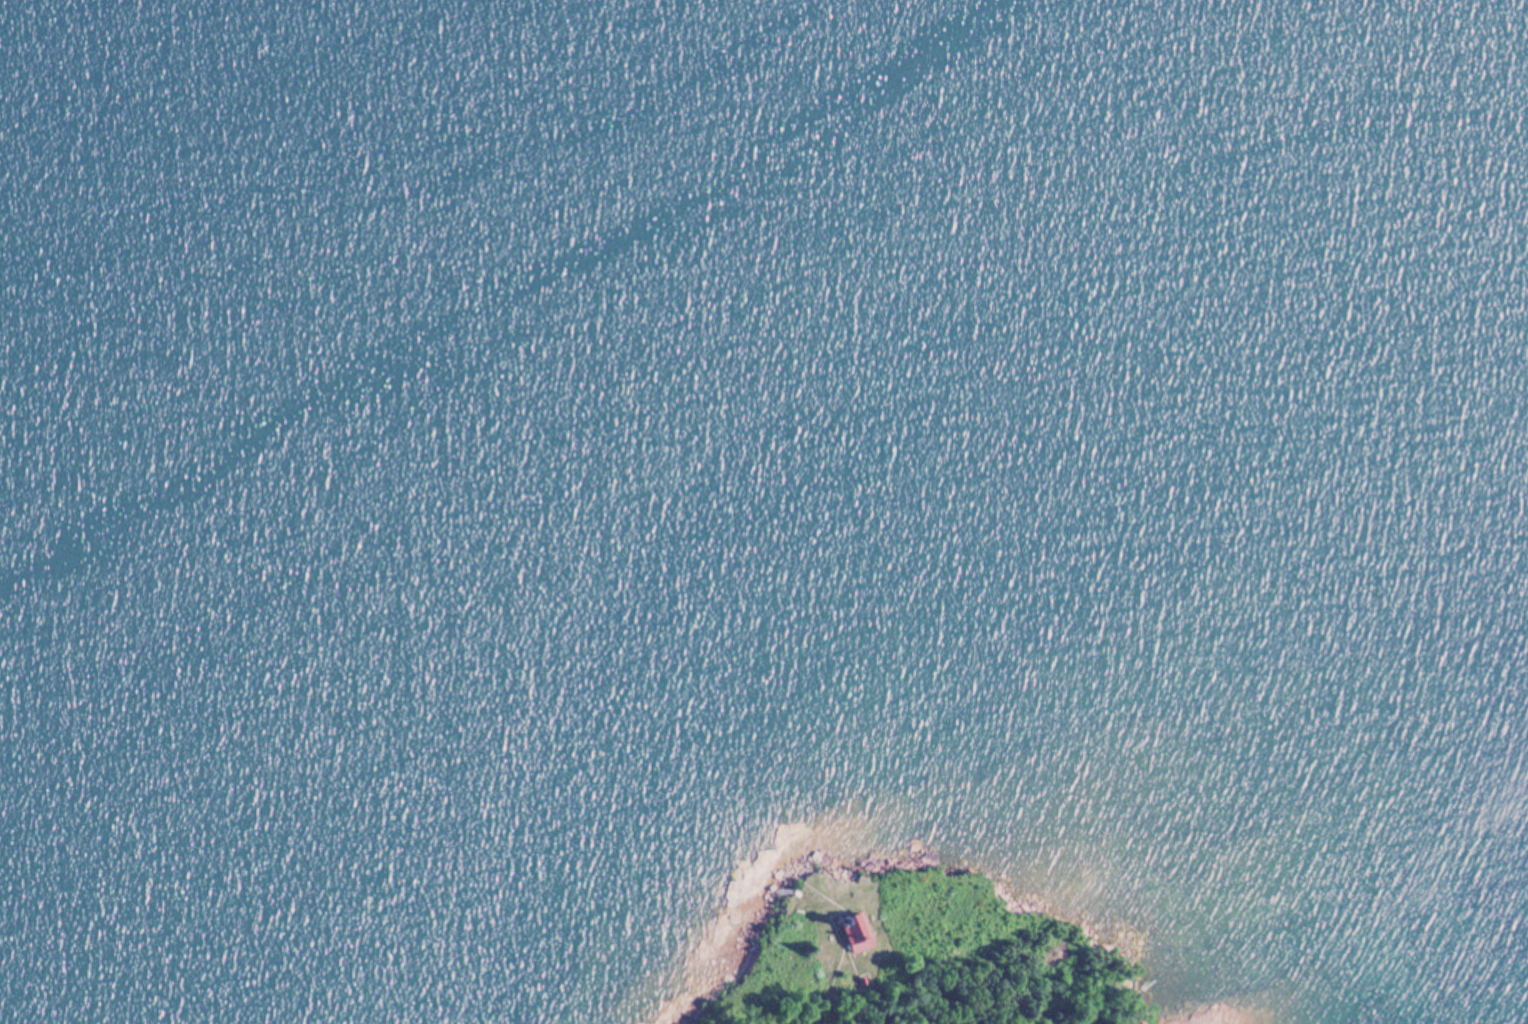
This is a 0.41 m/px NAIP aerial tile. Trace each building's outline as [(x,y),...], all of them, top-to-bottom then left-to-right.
[(827,921),(830,919),(845,913),(853,909),(868,944),(846,954),(841,955),(827,921)] [(854,979),(856,978),(860,976),(864,984),(858,987),(854,979)]
